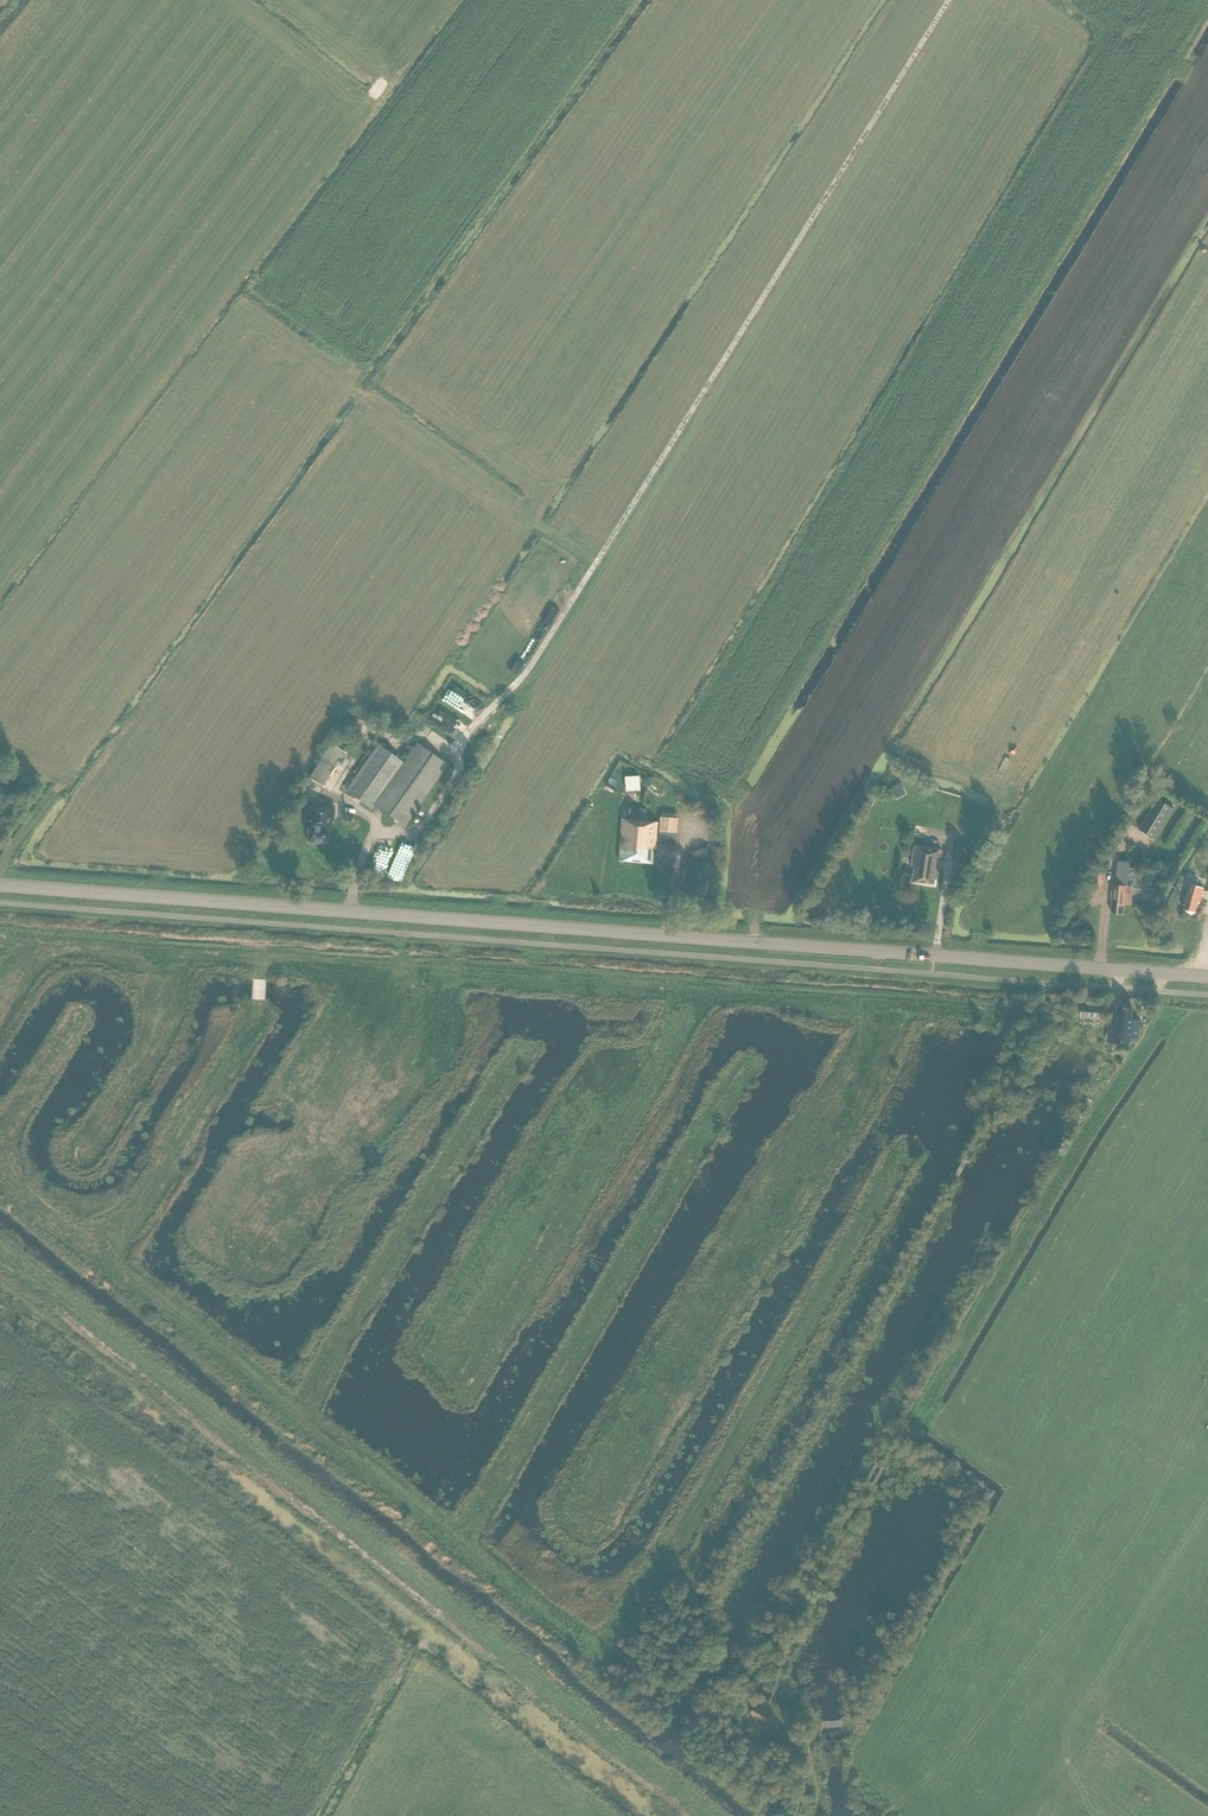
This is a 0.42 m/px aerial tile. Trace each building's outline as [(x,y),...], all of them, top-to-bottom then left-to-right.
[(323,786),(344,751),(331,743),(310,778),(323,786)] [(448,764),(417,743),(403,762),(378,744),(346,790),(371,808),(374,804),(405,826),(448,764)] [(640,776),(626,777),(627,791),(641,790),(640,776)] [(889,792),(900,785),(894,777),(883,783),(889,792)] [(897,798),(907,793),(902,785),(893,791),(897,798)] [(1173,808),(1158,799),(1140,829),(1155,839),(1173,808)] [(333,830),(334,807),(325,807),(325,805),(306,804),(304,828),(309,829),(308,842),(327,843),(328,830),(333,830)] [(676,840),(678,818),(659,816),(658,822),(648,821),(648,820),(623,818),(619,860),(653,863),(654,848),(656,848),(657,831),(660,831),(660,838),(676,840)] [(962,861),(964,846),(956,845),(954,860),(962,861)] [(936,869),(939,870),(942,850),(914,846),(911,865),(915,866),(913,881),(934,884),(936,869)] [(1128,885),(1131,858),(1119,856),(1117,874),(1114,885),(1112,885),(1111,898),(1113,899),(1111,912),(1123,913),(1124,903),(1131,904),(1132,886),(1128,885)] [(1103,891),(1105,873),(1094,873),(1092,891),(1103,891)] [(1201,896),(1203,889),(1196,887),(1197,882),(1190,881),(1185,900),(1186,900),(1184,909),(1195,912),(1199,896),(1201,896)] [(1102,1019),(1104,1006),(1082,1004),(1080,1017),(1102,1019)] [(1138,1037),(1140,1021),(1132,1020),(1133,1006),(1118,1005),(1117,1020),(1110,1019),(1108,1032),(1113,1032),(1113,1041),(1130,1043),(1130,1037),(1138,1037)] [(767,1724),(773,1714),(755,1704),(750,1715),(767,1724)]
